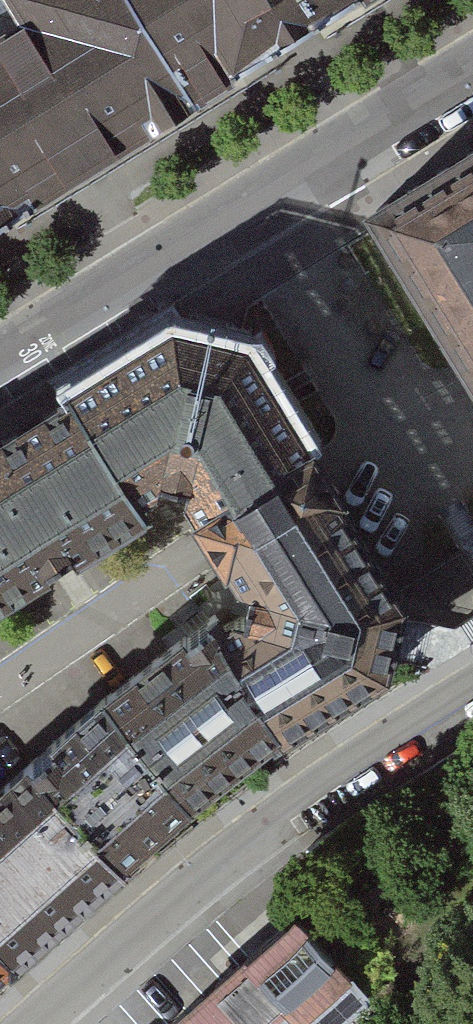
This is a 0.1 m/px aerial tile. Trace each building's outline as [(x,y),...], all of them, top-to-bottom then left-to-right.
[(0,44),(0,251),(184,138),(100,0),(17,0),(3,9),(18,33),(0,44)] [(384,16),(374,0),(100,0),(184,138),(384,16)] [(384,16),(410,0),(374,0),(384,16)] [(370,189),(472,356),(472,126),(370,189)] [(52,377),(133,505),(171,481),(199,521),(315,441),(245,331),(200,321),(155,311),(52,377)] [(52,377),(0,409),(0,592),(133,505),(52,377)] [(315,441),(199,521),(218,548),(228,562),(213,607),(280,724),(392,657),(409,588),(335,473),(315,441)] [(280,724),(213,607),(194,591),(87,672),(187,790),(280,724)] [(187,790),(87,672),(12,740),(119,852),(187,790)] [(12,740),(0,750),(0,938),(10,950),(119,852),(12,740)] [(161,1022),(164,1023),(341,1023),(377,990),(293,900),(161,1022)] [(0,938),(0,959),(10,950),(0,938)]
